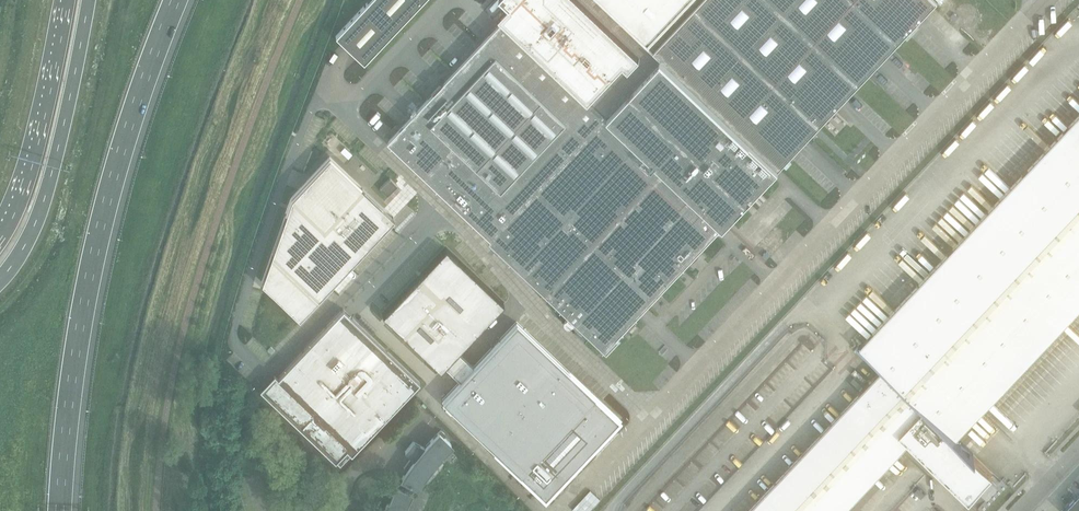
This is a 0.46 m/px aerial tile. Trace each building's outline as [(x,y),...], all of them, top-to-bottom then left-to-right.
[(368,3),(367,2),(335,36),(342,43),(346,46),(364,63),(415,9),(423,0),(370,0),(368,3)] [(935,0),(509,0),(511,2),(515,6),(389,140),(491,237),(489,239),(569,315),(566,319),(565,320),(565,322),(566,323),(567,325),(568,325),(570,325),(572,325),(580,332),(583,328),(607,351),(619,338),(617,336),(935,0)] [(1078,307),(1078,115),(859,347),(882,369),(748,510),(842,510),(909,441),(969,498),(993,474),(972,454),(973,453),(956,437),(1078,307)] [(344,146),(340,151),(348,158),(352,154),(349,150),(344,146)] [(295,199),(264,284),(302,320),(397,220),(333,159),(295,199)] [(387,196),(397,186),(390,178),(379,188),(387,196)] [(446,248),(382,314),(440,369),(444,366),(451,373),(454,375),(460,381),(473,367),(472,367),(467,361),(464,359),(457,352),(504,303),(446,248)] [(274,373),(259,389),(263,392),(340,465),(420,382),(355,320),(344,309),(343,309),(278,377),(274,373)] [(460,381),(442,400),(545,497),(594,446),(595,447),(608,433),(606,432),(619,419),(516,322),(500,340),(492,348),(473,367),(460,381)] [(441,458),(439,457),(451,444),(442,435),(444,433),(441,430),(430,441),(424,448),(413,441),(405,451),(411,458),(404,468),(406,470),(402,478),(417,487),(420,481),(427,472),(428,473),(431,469),(441,458)] [(925,494),(918,488),(914,492),(921,498),(925,494)] [(406,508),(411,496),(397,489),(393,497),(389,505),(387,504),(384,510),(405,510),(406,508)] [(1062,510),(1064,510),(1078,510),(1078,492),(1062,510)]
